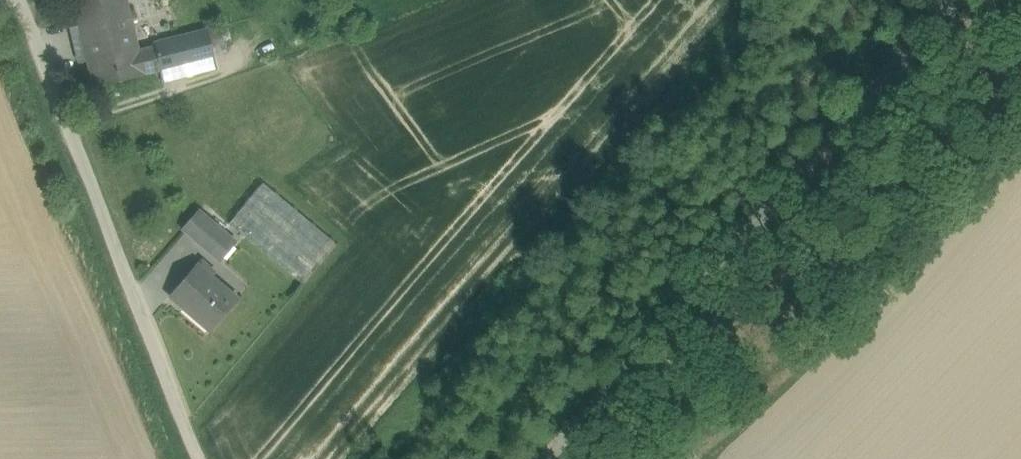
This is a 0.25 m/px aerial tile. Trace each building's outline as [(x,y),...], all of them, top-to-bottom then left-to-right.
[(115,9),(113,0),(71,0),(76,20),(79,20),(95,87),(159,71),(153,48),(138,51),(128,6),(115,9)] [(219,28),(206,31),(210,45),(223,42),(219,28)] [(206,30),(152,43),(159,71),(163,84),(217,69),(210,45),(206,31),(206,30)] [(337,244),(263,183),(228,225),(302,286),(337,244)] [(213,196),(203,209),(211,216),(222,203),(213,196)] [(224,234),(198,213),(183,230),(209,252),(224,234)] [(236,300),(196,266),(169,297),(183,309),(187,305),(212,327),(236,300)]
